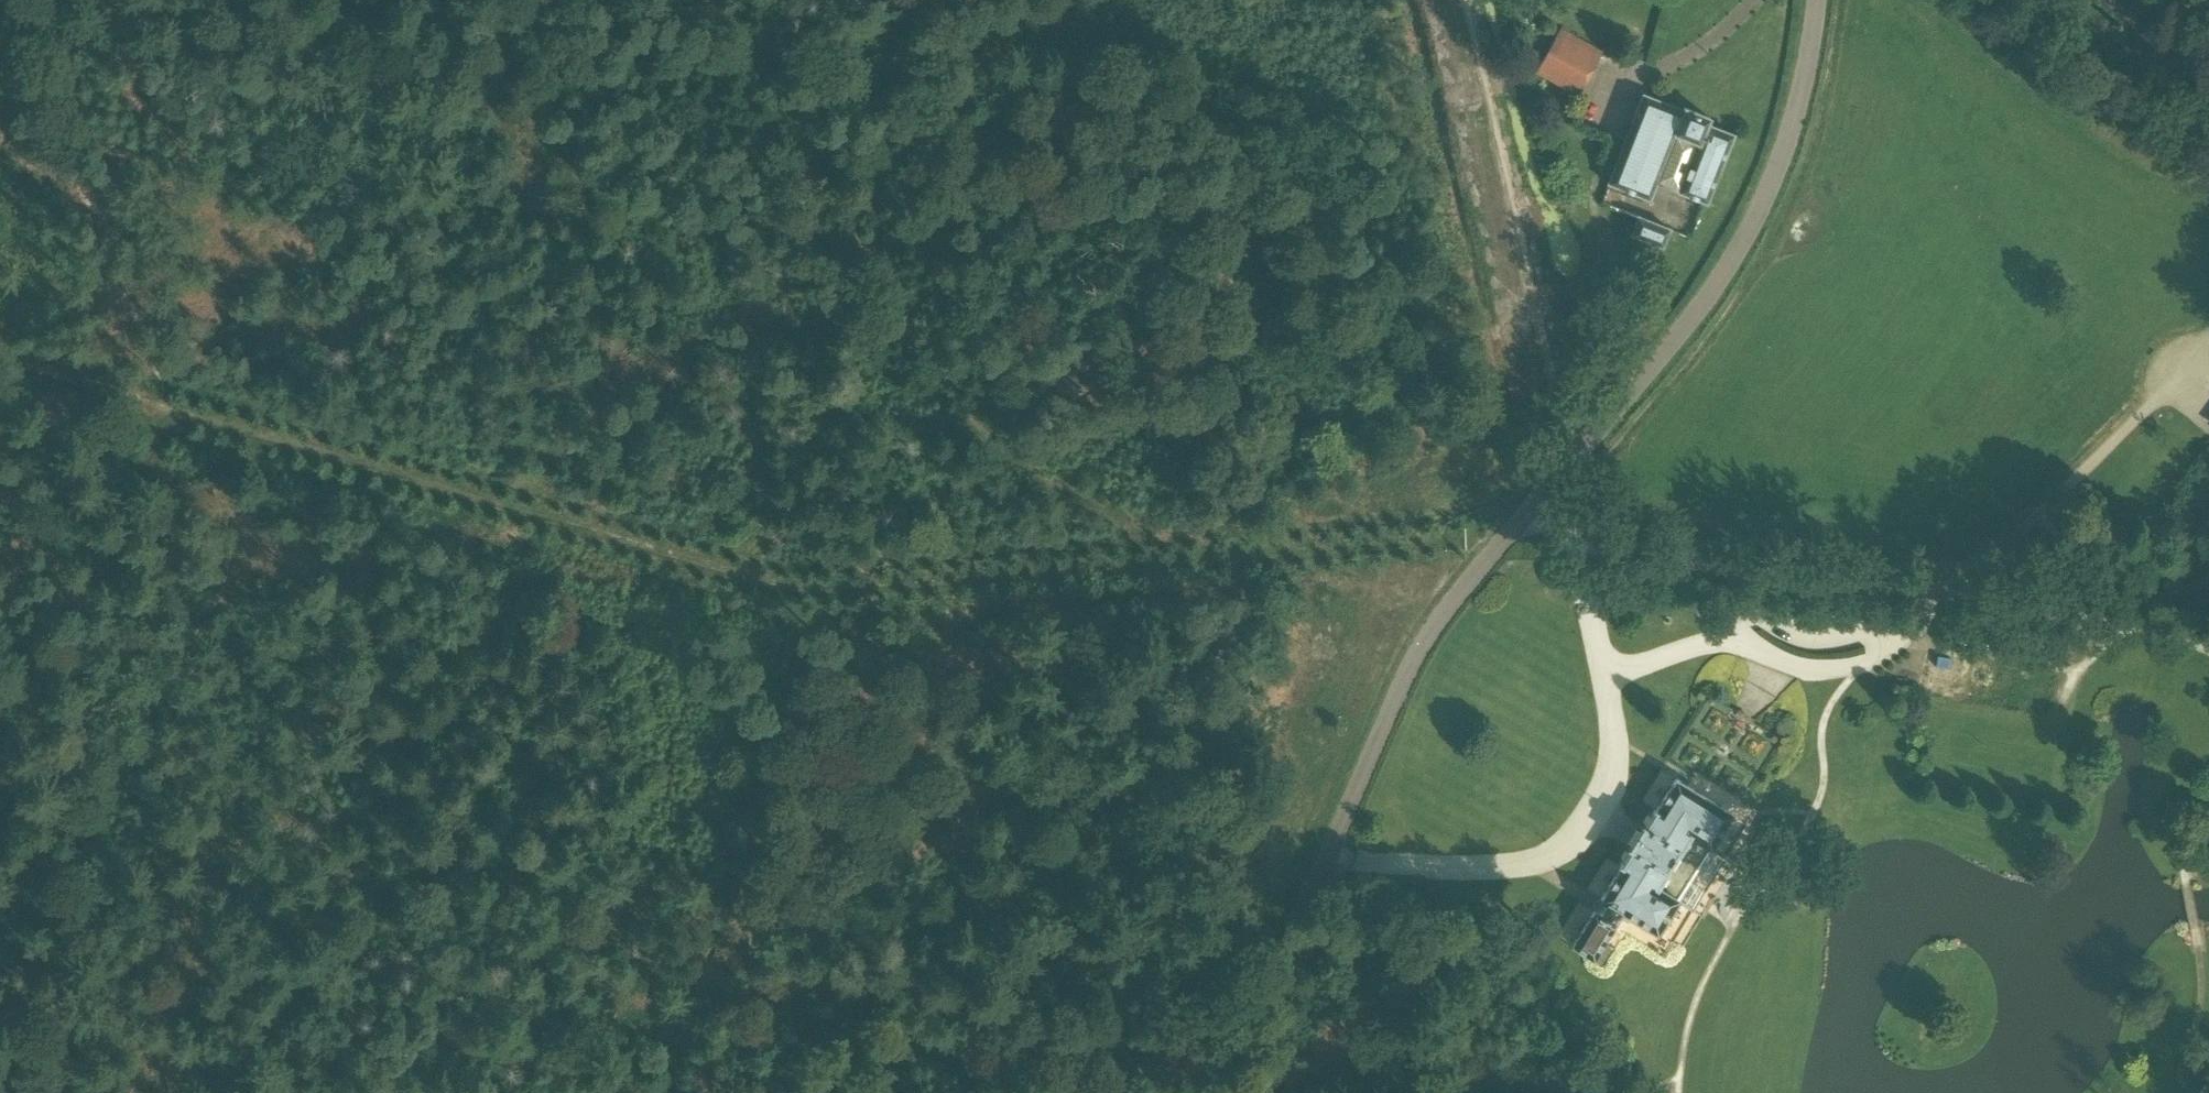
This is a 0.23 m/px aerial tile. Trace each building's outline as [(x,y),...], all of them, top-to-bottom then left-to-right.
[(1599,55),(1560,34),(1536,72),(1577,95),(1599,55)] [(1643,94),(1608,184),(1651,201),(1657,183),(1707,203),(1734,134),(1707,124),(1710,117),(1684,107),(1683,110),(1643,94)] [(1631,234),(1663,247),(1671,227),(1638,214),(1631,234)] [(1594,910),(1572,945),(1594,958),(1621,912),(1657,935),(1679,898),(1696,907),(1726,856),(1711,848),(1732,814),(1676,778),(1656,810),(1655,809),(1644,826),(1642,825),(1628,847),(1631,848),(1620,864),(1622,865),(1601,898),(1607,902),(1600,913),(1594,910)]
